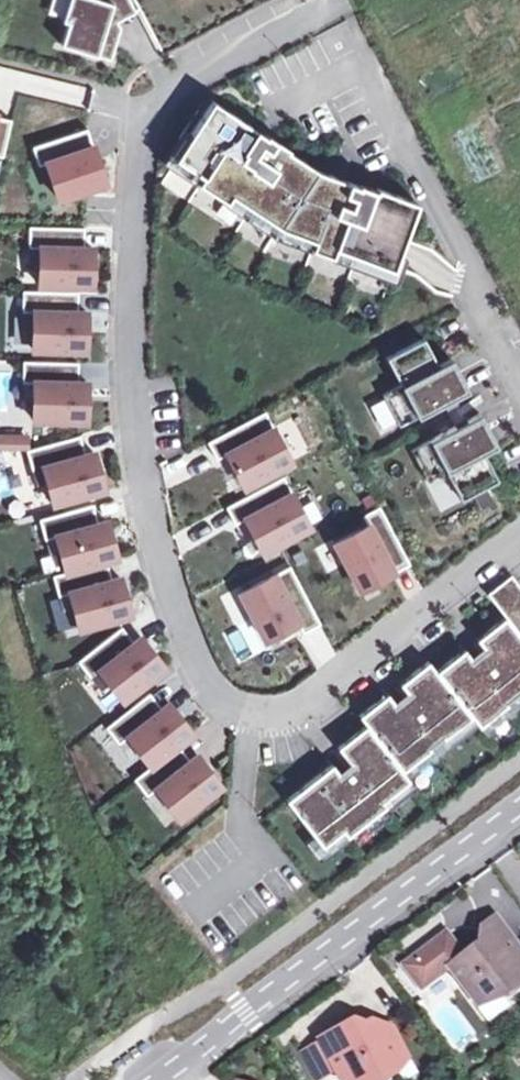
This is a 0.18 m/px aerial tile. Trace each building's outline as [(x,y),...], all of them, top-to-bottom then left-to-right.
[(62,20),(68,21),(61,44),(111,59),(121,27),(118,21),(111,9),(113,3),(119,0),(68,0),(62,20)] [(137,11),(131,0),(119,0),(113,3),(111,9),(118,21),(137,11)] [(268,231),(282,238),(286,227),(315,238),(312,246),(332,254),(335,245),(393,267),(418,200),(377,186),(376,188),(358,183),(318,168),(213,99),(175,156),(203,174),(198,181),(227,199),(231,193),(275,221),(268,231)] [(89,130),(35,151),(58,210),(112,189),(89,130)] [(92,285),(93,247),(84,247),(85,226),(29,225),(28,246),(40,247),(39,284),(92,285)] [(310,256),(301,299),(332,305),(341,262),(310,256)] [(87,349),(88,311),(79,311),(79,290),(24,289),(23,310),(34,311),(33,348),(87,349)] [(454,395),(468,387),(452,356),(433,366),(419,338),(382,358),(396,385),(383,392),(399,423),(443,400),(454,395)] [(87,420),(88,381),(79,381),(80,361),(24,359),(23,381),(35,381),(34,418),(87,420)] [(17,416),(17,360),(0,360),(0,416),(17,416)] [(456,424),(466,419),(454,395),(443,400),(456,424)] [(412,447),(428,478),(441,471),(456,499),(493,480),(479,452),(497,442),(480,411),(412,447)] [(268,414),(215,441),(243,496),(296,468),(268,414)] [(19,445),(17,434),(1,437),(3,447),(19,445)] [(104,487),(94,451),(86,453),(80,434),(27,448),(33,468),(43,465),(53,501),(104,487)] [(486,487),(474,493),(481,506),(493,499),(486,487)] [(239,518),(261,562),(316,533),(293,490),(239,518)] [(117,556),(107,519),(99,522),(93,502),(40,517),(46,536),(56,533),(66,570),(107,559),(117,556)] [(378,517),(330,542),(360,600),(408,575),(378,517)] [(315,547),(326,572),(341,565),(330,540),(315,547)] [(130,612),(121,576),(112,578),(107,559),(66,570),(54,573),(59,593),(70,590),(80,626),(130,612)] [(317,625),(290,565),(231,592),(246,626),(226,635),(238,661),(317,625)] [(353,788),(332,761),(286,797),(322,844),(341,829),(345,834),(377,809),(384,818),(388,814),(381,806),(386,802),(382,798),(408,778),(408,777),(401,768),(426,749),(432,758),(437,754),(429,744),(442,734),(443,736),(471,714),(479,723),(503,705),(510,713),(514,710),(506,700),(519,689),(519,690),(519,584),(511,573),(487,591),(505,614),(477,636),(503,670),(490,680),(470,654),(464,646),(436,669),(428,659),(400,681),(406,688),(426,715),(413,725),(393,698),(387,691),(359,713),(367,722),(338,745),(365,779),(353,788)] [(167,663),(144,633),(137,638),(124,623),(81,656),(93,672),(102,665),(125,695),(167,663)] [(470,654),(490,680),(503,670),(482,644),(470,654)] [(184,712),(173,698),(166,704),(154,688),(111,721),(123,737),(132,730),(155,760),(179,741),(197,728),(184,712)] [(393,698),(413,725),(426,715),(406,688),(393,698)] [(486,732),(510,713),(503,705),(479,723),(486,732)] [(155,760),(135,776),(147,792),(156,785),(180,815),(223,782),(209,764),(198,751),(191,757),(179,741),(155,760)] [(408,777),(432,758),(426,749),(401,768),(408,777)] [(353,788),(365,779),(350,760),(338,769),(353,788)] [(366,832),(384,818),(377,809),(359,823),(366,832)] [(519,974),(519,949),(497,918),(482,929),(489,939),(450,968),(463,986),(467,983),(484,1005),(500,994),(503,998),(519,984),(519,978),(518,975),(519,974)] [(398,1073),(394,1067),(390,1058),(404,1051),(392,1028),(373,1022),(348,1035),(344,1028),(320,1040),(337,1073),(341,1071),(346,1079),(385,1079),(398,1073)] [(408,1060),(404,1051),(390,1058),(394,1067),(408,1060)]
